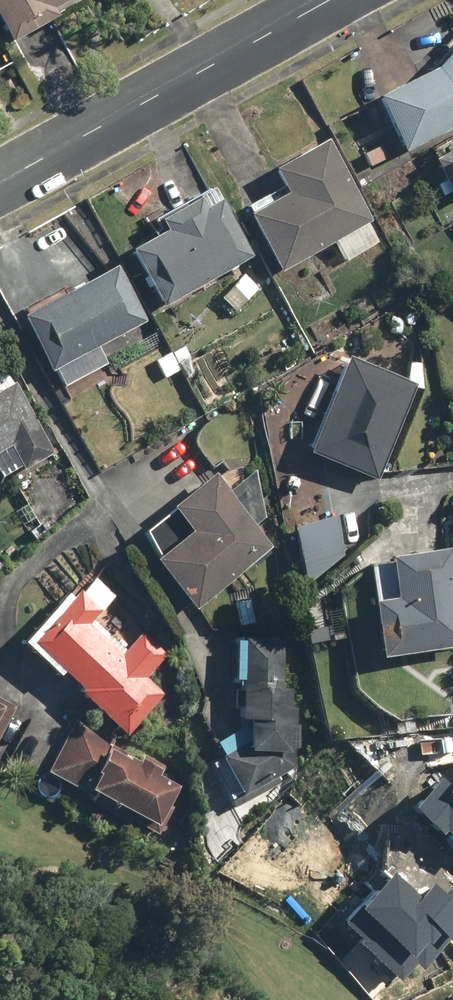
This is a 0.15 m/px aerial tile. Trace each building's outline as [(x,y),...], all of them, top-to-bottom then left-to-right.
[(9,44),(59,16),(55,9),(71,0),(0,0),(0,28),(9,44)] [(442,46),(448,52),(433,67),(376,95),(404,151),(452,126),(452,35),(442,46)] [(367,223),(373,220),(328,139),(272,170),(283,188),(245,209),(279,271),(334,241),(344,261),(377,243),(367,223)] [(431,157),(452,198),(452,145),(431,157)] [(237,229),(219,197),(194,211),(189,201),(159,218),(165,228),(127,249),(159,305),(242,259),(228,234),(237,229)] [(48,371),(53,368),(62,385),(105,362),(95,345),(143,318),(113,263),(17,316),(48,371)] [(259,284),(244,271),(220,298),(235,311),(259,284)] [(415,384),(344,356),(306,451),(377,479),(415,384)] [(20,466),(21,468),(53,450),(2,362),(0,363),(0,477),(20,466)] [(214,470),(168,503),(188,530),(149,558),(187,610),(271,548),(214,470)] [(390,555),(394,595),(372,598),(378,654),(452,646),(452,575),(450,549),(390,555)] [(75,597),(69,592),(21,640),(55,672),(61,666),(80,685),(73,691),(121,738),(167,692),(147,672),(167,651),(141,625),(115,652),(89,626),(116,598),(95,577),(75,597)] [(284,689),(285,637),(244,635),(240,717),(249,718),(248,747),(216,762),(237,804),(282,782),(279,776),(295,767),(299,708),(294,707),(294,690),(284,689)] [(16,709),(0,701),(0,739),(16,709)] [(125,813),(154,828),(174,789),(149,776),(155,764),(133,753),(131,757),(102,742),(98,750),(68,734),(48,772),(90,794),(86,803),(121,821),(125,813)] [(448,778),(419,808),(452,840),(452,783),(448,778)] [(347,924),(405,979),(421,963),(426,968),(452,939),(452,891),(449,895),(438,885),(424,899),(396,873),(347,924)]
